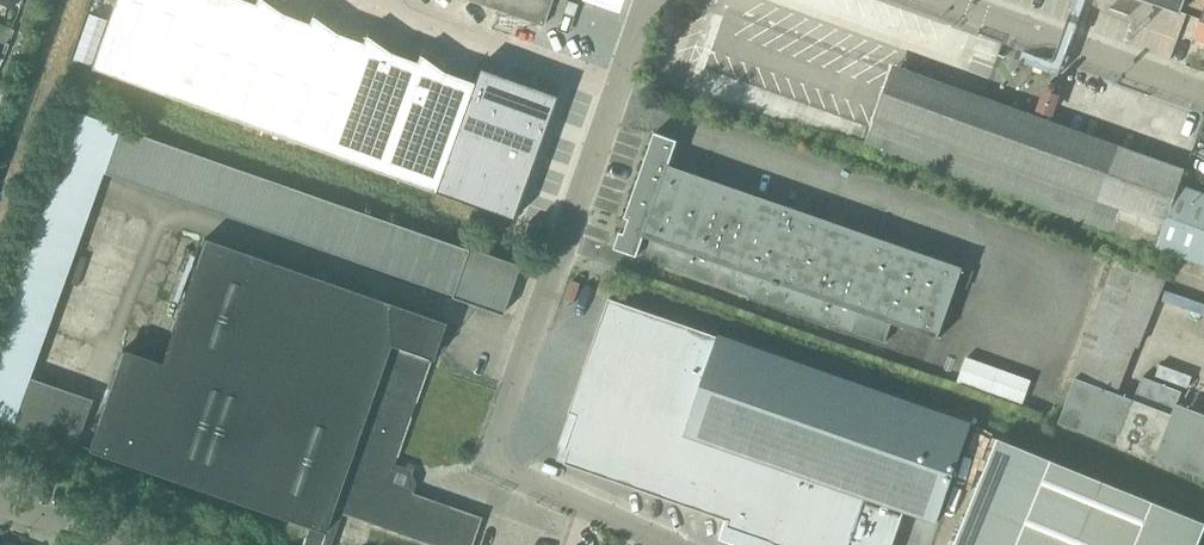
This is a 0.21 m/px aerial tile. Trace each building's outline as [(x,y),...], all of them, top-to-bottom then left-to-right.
[(89,70),(431,192),(433,193),(444,162),(455,131),(466,100),(473,83),(443,71),(420,55),(419,55),(418,57),(416,62),(415,61),(389,52),(366,36),(365,35),(364,38),(362,43),(360,42),(335,32),(312,16),(311,16),(310,18),(308,23),(306,23),(281,13),(262,0),(257,0),(254,5),(252,5),(239,0),(113,0),(89,70)] [(541,28),(551,0),(460,0),(541,28)] [(580,3),(618,16),(623,0),(581,0),(580,3)] [(1181,12),(1185,0),(1147,0),(1181,12)] [(565,15),(576,19),(580,6),(569,2),(565,15)] [(1194,37),(1203,41),(1203,9),(1194,37)] [(557,97),(531,88),(504,78),(478,69),(473,83),(466,100),(520,119),(545,128),(557,97)] [(1060,95),(1064,85),(1051,80),(1048,90),(1044,89),(1037,110),(1053,116),(1060,95)] [(545,128),(520,119),(466,100),(455,131),(509,150),(534,159),(545,128)] [(74,113),(45,196),(0,321),(0,416),(76,443),(91,400),(31,378),(104,173),(169,196),(451,296),(450,298),(501,316),(519,267),(468,248),(467,250),(314,196),(74,113)] [(534,159),(509,150),(455,131),(444,162),(521,190),(523,191),(534,159)] [(760,196),(668,165),(669,162),(670,162),(673,155),(671,155),(676,140),(655,133),(655,135),(635,192),(634,196),(626,219),(630,220),(625,234),(621,233),(615,250),(638,257),(638,256),(650,260),(885,342),(893,322),(938,338),(957,285),(963,267),(761,196),(760,196)] [(521,196),(523,191),(521,190),(444,162),(433,193),(512,222),(514,215),(521,196)] [(1153,247),(1176,256),(1203,266),(1203,195),(1180,186),(1166,224),(1161,223),(1153,247)] [(536,246),(542,230),(526,224),(521,241),(536,246)] [(433,356),(444,324),(442,323),(207,242),(196,273),(187,298),(163,365),(126,352),(107,406),(89,453),(308,531),(303,544),(307,544),(328,544),(340,513),(371,524),(431,544),(471,544),(481,518),(387,484),(430,362),(431,362),(433,356)] [(1177,404),(1182,391),(1144,377),(1134,400),(1118,394),(1129,366),(1137,346),(1139,347),(1169,275),(1170,272),(1117,253),(1116,256),(1070,375),(1076,377),(1059,422),(1203,477),(1203,414),(1177,404)] [(611,301),(573,412),(581,415),(564,463),(726,519),(722,531),(746,539),(748,533),(771,541),(770,544),(893,544),(906,508),(935,518),(968,425),(611,301)] [(1022,404),(1031,379),(966,355),(957,381),(1022,404)] [(1203,531),(1203,522),(999,439),(956,544),(1198,544),(1203,531)]
